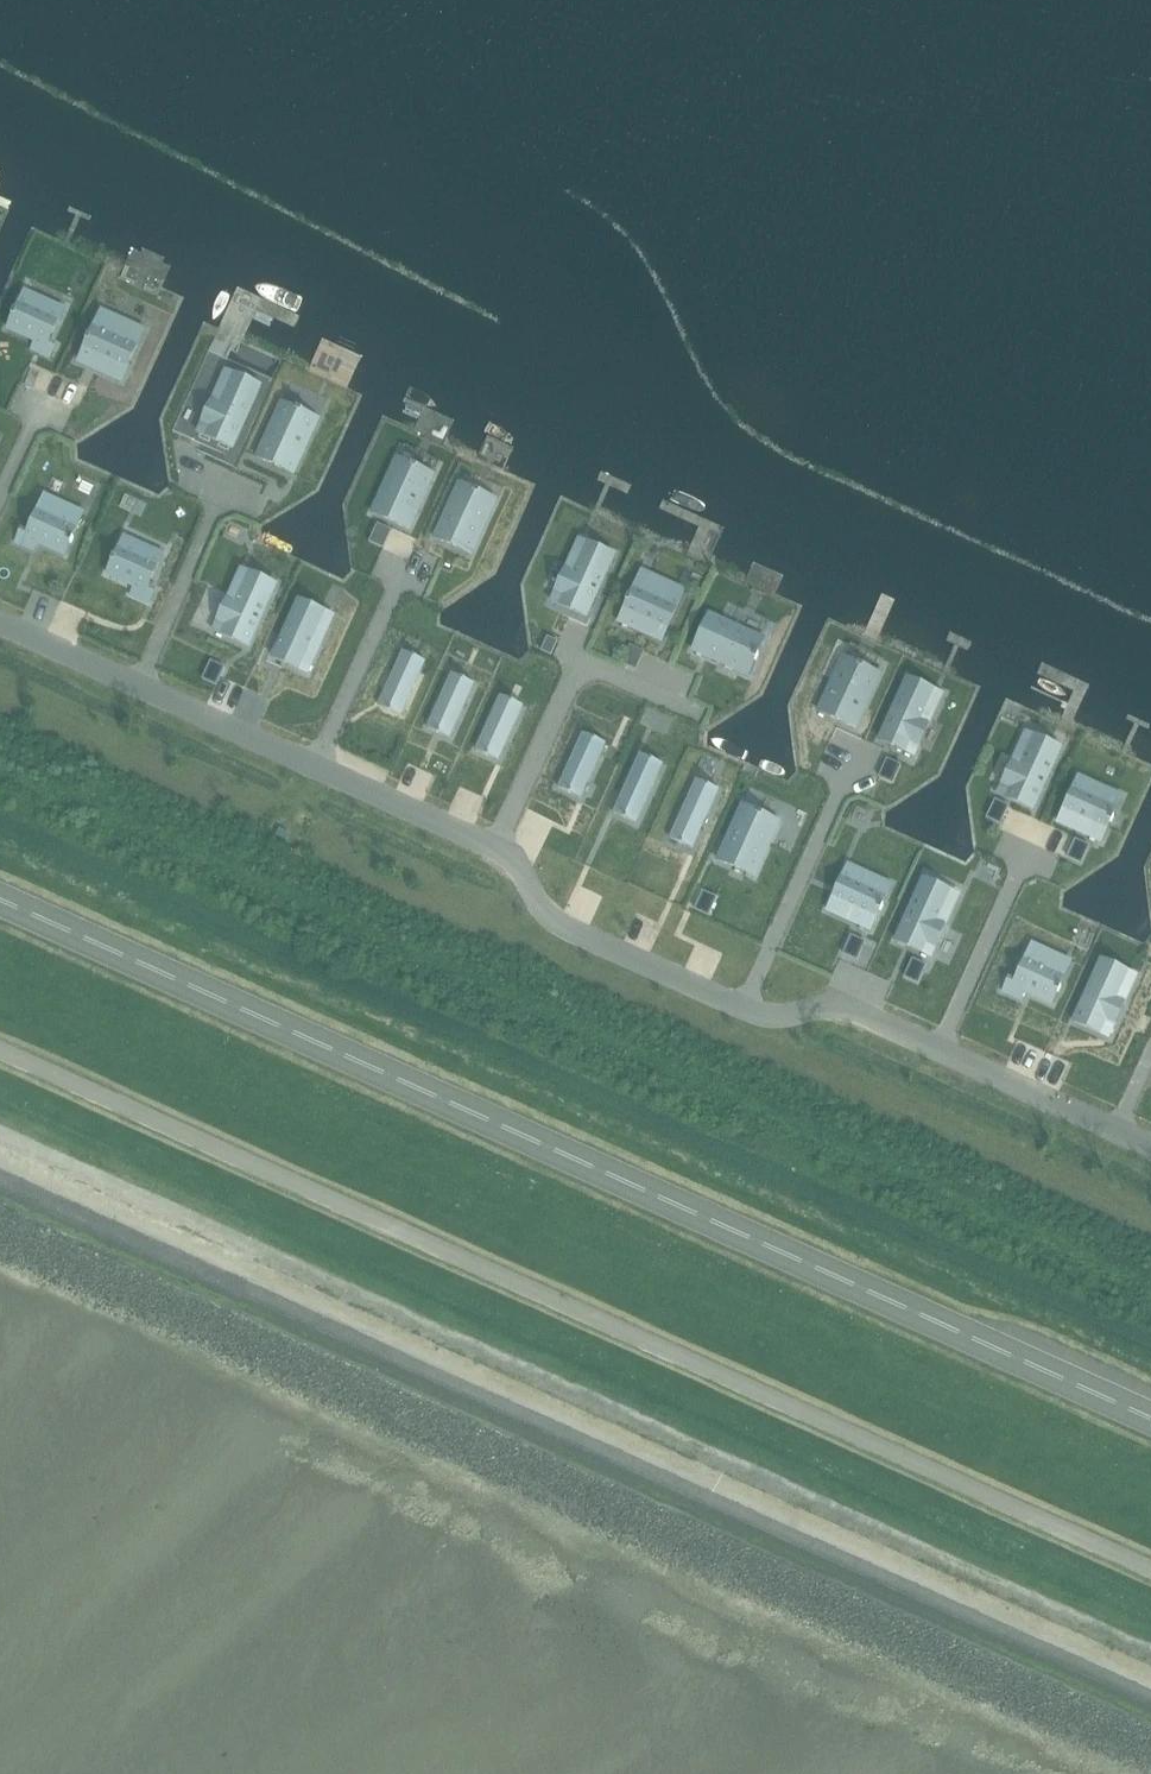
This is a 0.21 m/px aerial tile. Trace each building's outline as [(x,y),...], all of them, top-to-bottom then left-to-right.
[(13,315),(8,327),(35,340),(32,347),(50,355),(55,344),(49,341),(60,316),(21,298),(16,310),(14,309),(12,315),(13,315)] [(87,341),(78,361),(122,380),(139,343),(95,323),(90,335),(88,335),(86,340),(87,341)] [(212,400),(198,432),(232,448),(257,393),(230,381),(219,403),(212,400)] [(282,402),(257,457),(293,473),(318,418),(303,411),(303,409),(298,407),(297,408),(282,402)] [(397,457),(372,512),(408,529),(433,473),(397,457)] [(460,482),(435,537),(470,554),(496,499),(460,482)] [(21,529),(16,541),(34,549),(37,541),(64,554),(70,542),(71,542),(74,537),(72,536),(78,524),(39,506),(27,532),(21,529)] [(378,524),(370,541),(383,547),(391,530),(378,524)] [(113,561),(107,573),(134,585),(131,593),(149,601),(154,589),(148,586),(160,561),(120,544),(115,556),(114,555),(111,560),(113,561)] [(555,592),(551,601),(586,616),(610,562),(583,550),(573,572),(564,568),(563,570),(565,571),(557,590),(555,589),(554,591),(555,592)] [(217,621),(213,630),(247,646),(272,592),(245,579),(235,602),(226,598),(225,600),(228,601),(219,619),(217,618),(216,621),(217,621)] [(627,601),(618,621),(662,641),(679,603),(635,583),(630,595),(629,595),(626,600),(627,601)] [(295,609),(273,657),(307,673),(321,641),(315,638),(322,621),(295,609)] [(709,614),(693,649),(748,674),(755,659),(756,660),(759,654),(758,654),(764,639),(709,614)] [(548,637),(542,650),(551,654),(557,641),(548,637)] [(630,645),(622,663),(636,669),(644,651),(630,645)] [(841,661),(818,712),(854,728),(879,673),(843,656),(841,661)] [(211,660),(203,678),(216,685),(224,667),(211,660)] [(398,662),(379,706),(401,716),(420,672),(398,662)] [(447,684),(427,728),(449,738),(469,694),(447,684)] [(905,685),(880,740),(914,755),(929,723),(921,720),(932,697),(905,685)] [(496,706),(476,750),(498,760),(518,716),(496,706)] [(1012,761),(998,793),(1032,809),(1057,754),(1030,742),(1020,765),(1012,761)] [(578,743),(559,787),(580,797),(600,753),(578,743)] [(887,758),(879,776),(893,782),(901,764),(887,758)] [(636,764),(614,812),(636,822),(658,774),(636,764)] [(1075,783),(1058,821),(1101,840),(1110,820),(1111,821),(1114,816),(1113,815),(1118,803),(1075,783)] [(692,790),(670,838),(692,848),(714,800),(692,790)] [(995,799),(987,817),(1000,823),(1008,806),(995,799)] [(743,804),(718,859),(753,875),(779,820),(743,804)] [(1075,839),(1067,857),(1081,863),(1089,845),(1075,839)] [(844,872),(827,909),(871,929),(880,909),(881,909),(883,904),(882,903),(888,891),(844,872)] [(921,885),(896,940),(930,956),(951,910),(944,907),(948,898),(921,885)] [(703,891),(695,909),(708,915),(717,897),(703,891)] [(845,950),(843,953),(857,959),(858,956),(865,941),(851,935),(845,950)] [(1008,977),(1003,989),(1021,997),(1024,989),(1052,1002),(1057,990),(1059,991),(1061,985),(1060,985),(1065,973),(1026,955),(1015,980),(1008,977)] [(912,958),(904,976),(918,982),(926,964),(912,958)] [(1098,966),(1074,1021),(1108,1036),(1129,990),(1122,987),(1126,979),(1098,966)]
